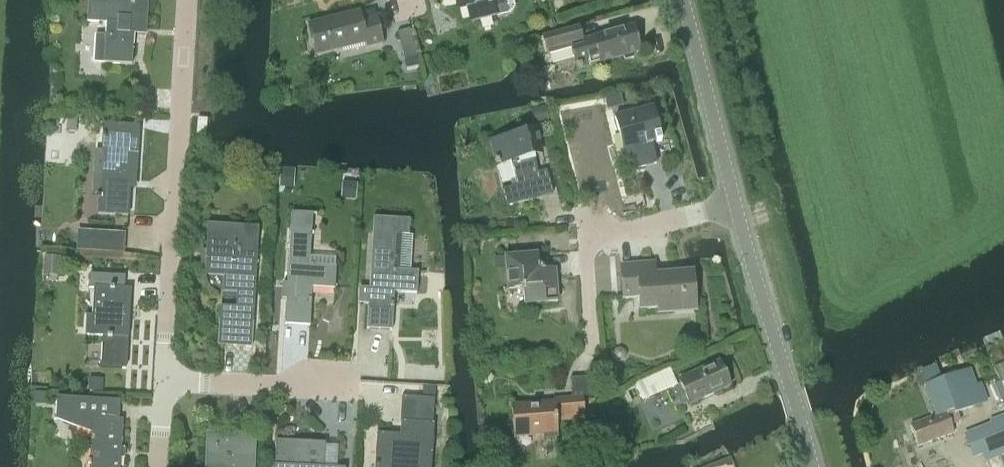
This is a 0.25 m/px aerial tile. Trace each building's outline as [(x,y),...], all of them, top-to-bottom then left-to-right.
[(106,36),(96,35),(94,63),(132,65),(135,27),(147,28),(149,0),(131,0),(130,3),(89,0),(87,22),(106,23),(106,36)] [(458,9),(470,6),(474,23),(496,17),(512,13),(515,6),(513,0),(455,0),(458,9)] [(359,13),(308,25),(316,55),(365,43),(366,48),(383,44),(377,18),(362,22),(359,13)] [(548,55),(571,49),(577,69),(600,63),(599,59),(638,48),(632,26),(582,40),(579,27),(543,36),(548,55)] [(416,57),(410,30),(397,33),(404,60),(416,57)] [(530,110),(533,123),(548,120),(545,106),(530,110)] [(652,107),(615,117),(623,151),(630,149),(634,169),(656,163),(651,144),(661,141),(652,107)] [(197,119),(196,135),(206,135),(207,120),(204,120),(197,119)] [(95,154),(92,195),(99,195),(98,213),(115,214),(128,215),(130,188),(130,179),(136,180),(139,137),(139,127),(103,124),(103,135),(102,154),(95,154)] [(536,129),(489,141),(495,165),(510,162),(516,186),(502,190),(506,205),(552,193),(546,170),(538,172),(533,156),(542,153),(536,129)] [(291,213),(285,325),(310,326),(312,288),(335,290),(336,266),(310,265),(313,214),(291,213)] [(373,218),(366,329),(392,331),(394,293),(417,294),(418,271),(412,271),(414,236),(409,236),(410,220),(373,218)] [(220,307),(219,321),(218,346),(251,348),(258,228),(208,224),(205,275),(224,276),(223,291),(237,292),(236,308),(220,307)] [(555,269),(544,270),(543,268),(542,267),(541,266),(540,266),(539,266),(538,254),(505,257),(508,290),(523,289),(525,305),(558,302),(555,269)] [(43,274),(59,275),(61,257),(45,256),(43,274)] [(654,263),(621,266),(624,299),(640,297),(641,310),(674,307),(674,304),(695,302),(693,272),(655,275),(654,263)] [(85,335),(101,336),(99,367),(126,369),(131,289),(124,289),(125,276),(90,274),(89,288),(94,288),(92,316),(86,316),(85,335)] [(690,405),(721,390),(730,386),(719,362),(679,380),(690,405)] [(957,412),(976,406),(982,404),(981,402),(970,369),(941,379),(935,364),(919,370),(925,384),(936,415),(910,424),(917,445),(955,432),(951,423),(960,420),(957,412)] [(995,367),(1003,389),(1003,364),(995,367)] [(669,369),(635,385),(642,401),(654,396),(676,385),(673,377),(669,369)] [(88,391),(102,392),(103,378),(89,378),(88,391)] [(119,408),(119,401),(57,397),(55,419),(91,433),(89,466),(120,466),(122,419),(118,419),(119,408)] [(375,466),(431,466),(434,424),(433,424),(434,399),(402,397),(400,423),(401,423),(400,435),(377,434),(375,466)] [(554,403),(511,406),(514,437),(543,434),(543,440),(558,438),(558,433),(557,421),(585,419),(583,397),(554,399),(554,403)] [(1003,452),(1003,417),(991,422),(993,427),(967,437),(974,455),(981,453),(985,461),(1003,454),(1003,453),(1003,452)] [(205,466),(254,466),(256,436),(206,434),(205,466)] [(325,444),(275,441),(274,466),(324,466),(325,444)]
